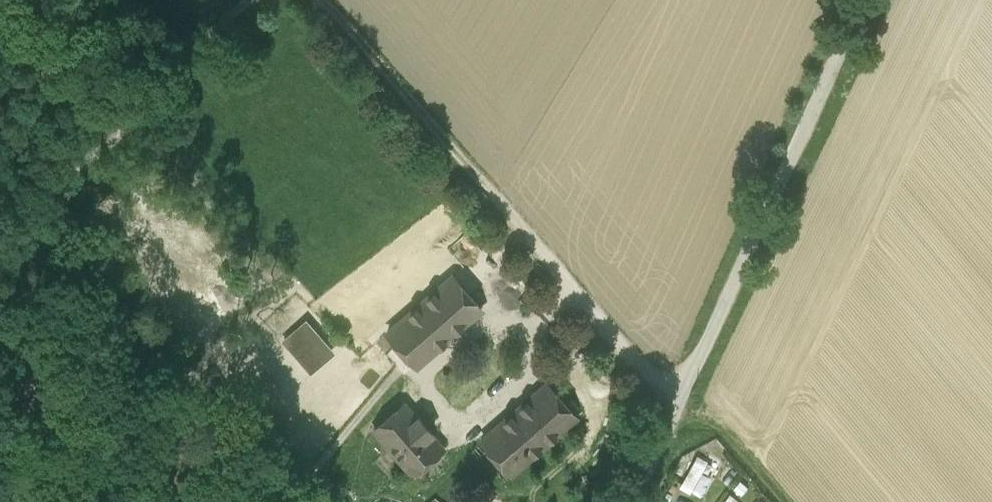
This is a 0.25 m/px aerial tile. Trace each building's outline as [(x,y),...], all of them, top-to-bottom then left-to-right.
[(452,272),(384,332),(417,370),(485,309),(452,272)] [(306,318),(281,339),(310,374),(335,353),(306,318)] [(546,379),(478,439),(511,477),(579,416),(546,379)] [(446,448),(404,400),(370,429),(411,478),(446,448)] [(706,470),(710,462),(696,455),(681,485),(703,496),(714,474),(706,470)] [(335,484),(329,477),(315,490),(321,497),(335,484)] [(731,493),(723,501),(741,501),(731,493)]
